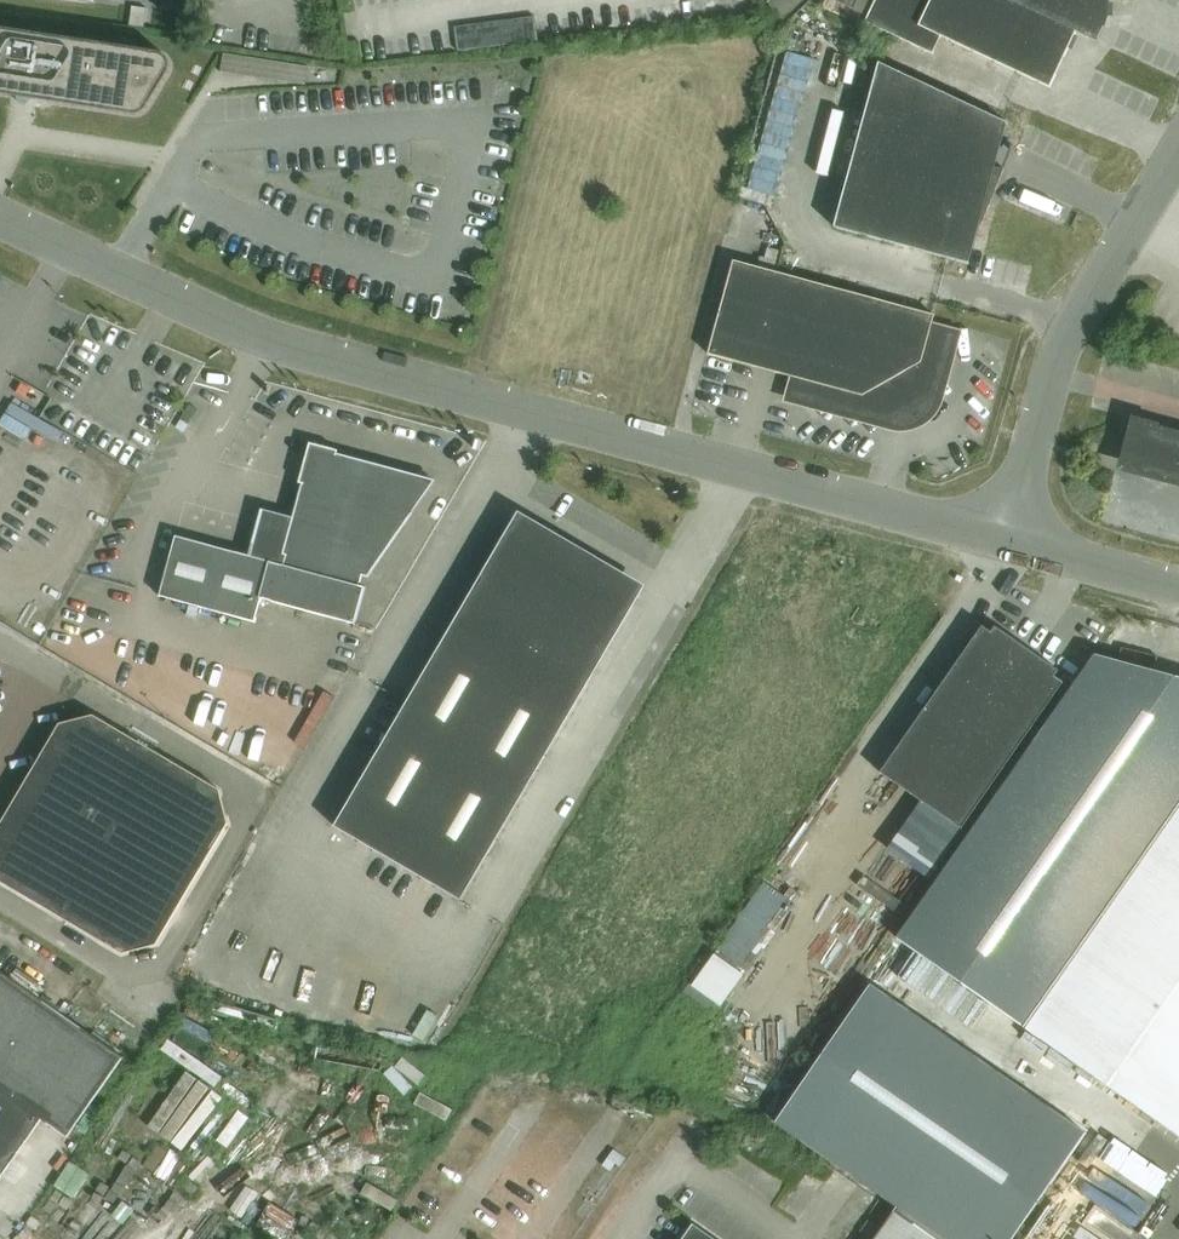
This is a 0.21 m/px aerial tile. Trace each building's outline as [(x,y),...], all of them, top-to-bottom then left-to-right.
[(807,0),(772,0),(769,3),(786,21),(808,0),(807,0)] [(866,22),(933,54),(942,36),(1051,88),(1077,32),(1099,42),(1105,29),(1110,16),(1111,2),(1110,0),(876,0),(866,22)] [(533,18),(455,28),(458,51),(536,41),(533,18)] [(12,96),(17,97),(18,100),(19,102),(21,104),(23,105),(25,105),(27,104),(29,103),(30,102),(31,99),(53,103),(134,115),(135,115),(136,115),(137,115),(138,115),(139,115),(140,115),(141,114),(142,114),(143,114),(144,113),(145,113),(145,112),(146,112),(147,111),(148,110),(149,109),(149,108),(169,75),(170,74),(170,73),(171,73),(171,72),(171,71),(171,70),(171,69),(171,68),(171,67),(171,66),(171,65),(171,63),(170,62),(170,61),(170,60),(169,60),(169,59),(168,58),(168,57),(167,57),(166,56),(165,55),(164,54),(163,54),(162,54),(161,53),(0,28),(0,94),(12,96)] [(225,54),(222,73),(284,82),(287,63),(225,54)] [(980,227),(982,227),(1014,146),(1012,145),(1002,170),(996,168),(1008,123),(880,63),(835,227),(970,264),(980,227)] [(742,187),(739,199),(765,206),(768,195),(742,187)] [(933,397),(949,339),(930,334),(935,315),(734,261),(709,354),(802,380),(798,394),(894,420),(903,421),(913,419),(923,413),(929,406),(933,397)] [(34,438),(46,415),(17,400),(6,423),(34,438)] [(191,424),(199,410),(190,405),(182,418),(191,424)] [(1149,476),(1178,485),(1178,431),(1134,419),(1129,438),(1127,448),(1129,457),(1133,466),(1140,472),(1149,476)] [(369,577),(436,481),(338,454),(339,451),(311,443),(300,483),(304,484),(295,518),(264,510),(252,556),(177,536),(161,596),(256,622),(262,599),(356,624),(366,587),(360,586),(363,575),(369,577)] [(480,576),(475,573),(327,825),(454,899),(583,679),(578,676),(621,603),(505,535),(480,576)] [(1059,671),(995,626),(991,632),(982,626),(881,773),(962,829),(1063,683),(1054,677),(1059,671)] [(1178,809),(1178,680),(1096,660),(898,943),(1024,1031),(1178,809)] [(0,828),(0,881),(125,955),(158,946),(230,825),(221,791),(94,716),(61,725),(0,828)] [(1024,1031),(1178,1139),(1178,809),(1024,1031)] [(700,985),(732,1004),(798,896),(766,877),(700,985)] [(43,1123),(68,1140),(126,1059),(0,970),(0,1184),(43,1123)] [(692,983),(685,993),(708,1009),(715,999),(692,983)] [(775,1123),(945,1238),(1012,1238),(1085,1133),(869,986),(775,1123)] [(895,1211),(876,1238),(936,1238),(895,1211)] [(694,1225),(685,1238),(714,1238),(694,1225)]
